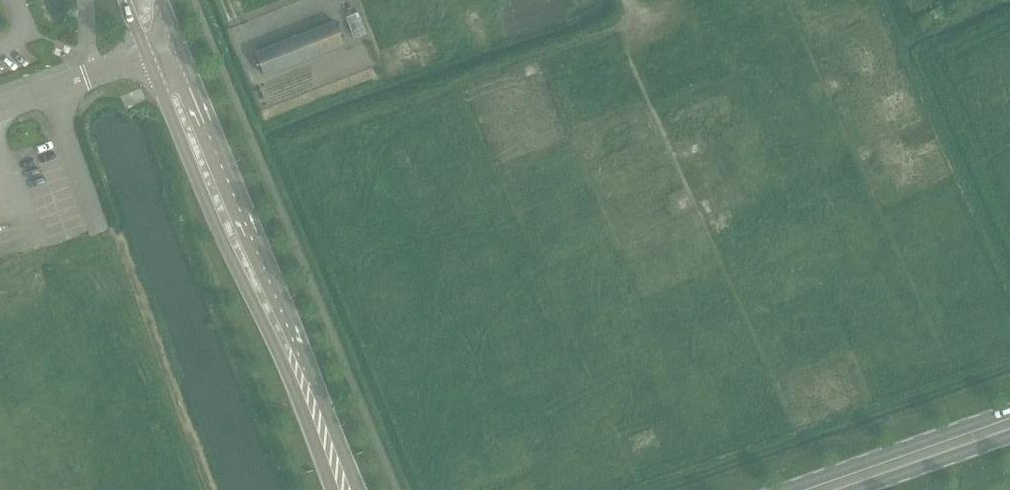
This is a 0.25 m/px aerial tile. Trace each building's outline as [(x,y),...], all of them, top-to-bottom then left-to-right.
[(782,9),(801,1),(800,0),(777,0),(782,9)] [(634,10),(627,13),(632,23),(639,20),(634,10)] [(356,13),(344,18),(353,40),(364,35),(356,13)] [(265,75),(344,44),(335,21),(256,52),(265,75)] [(839,31),(828,34),(830,40),(840,37),(839,31)] [(827,34),(817,37),(819,43),(829,40),(827,34)] [(841,38),(830,41),(832,48),(843,46),(841,38)] [(829,41),(819,44),(821,51),(831,49),(829,41)] [(843,46),(832,49),(834,56),(845,53),(843,46)] [(832,49),(821,52),(823,59),(834,56),(832,49)] [(950,50),(943,53),(948,64),(955,61),(950,50)] [(551,193),(540,197),(543,205),(554,201),(551,193)] [(593,227),(587,229),(591,241),(598,239),(593,227)] [(587,229),(580,232),(582,238),(584,244),(591,241),(587,229)] [(608,267),(602,270),(607,282),(613,279),(608,267)] [(602,270),(594,272),(596,278),(599,285),(607,282),(602,270)] [(599,324),(587,328),(590,337),(602,332),(599,324)]
